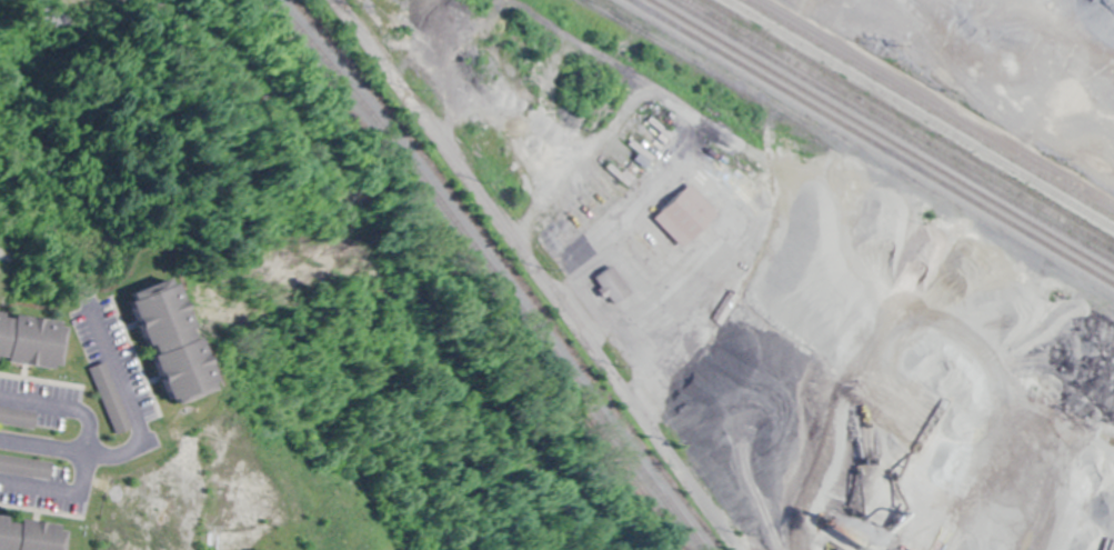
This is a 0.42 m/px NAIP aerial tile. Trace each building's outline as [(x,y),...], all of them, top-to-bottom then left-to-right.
[(674,249),(709,212),(678,184),(644,220),(674,249)] [(232,390),(200,280),(148,294),(180,405),(232,390)] [(65,369),(71,322),(0,313),(0,361),(65,369)] [(133,429),(109,362),(91,368),(115,435),(133,429)] [(71,524),(0,518),(0,549),(69,549),(71,524)]
